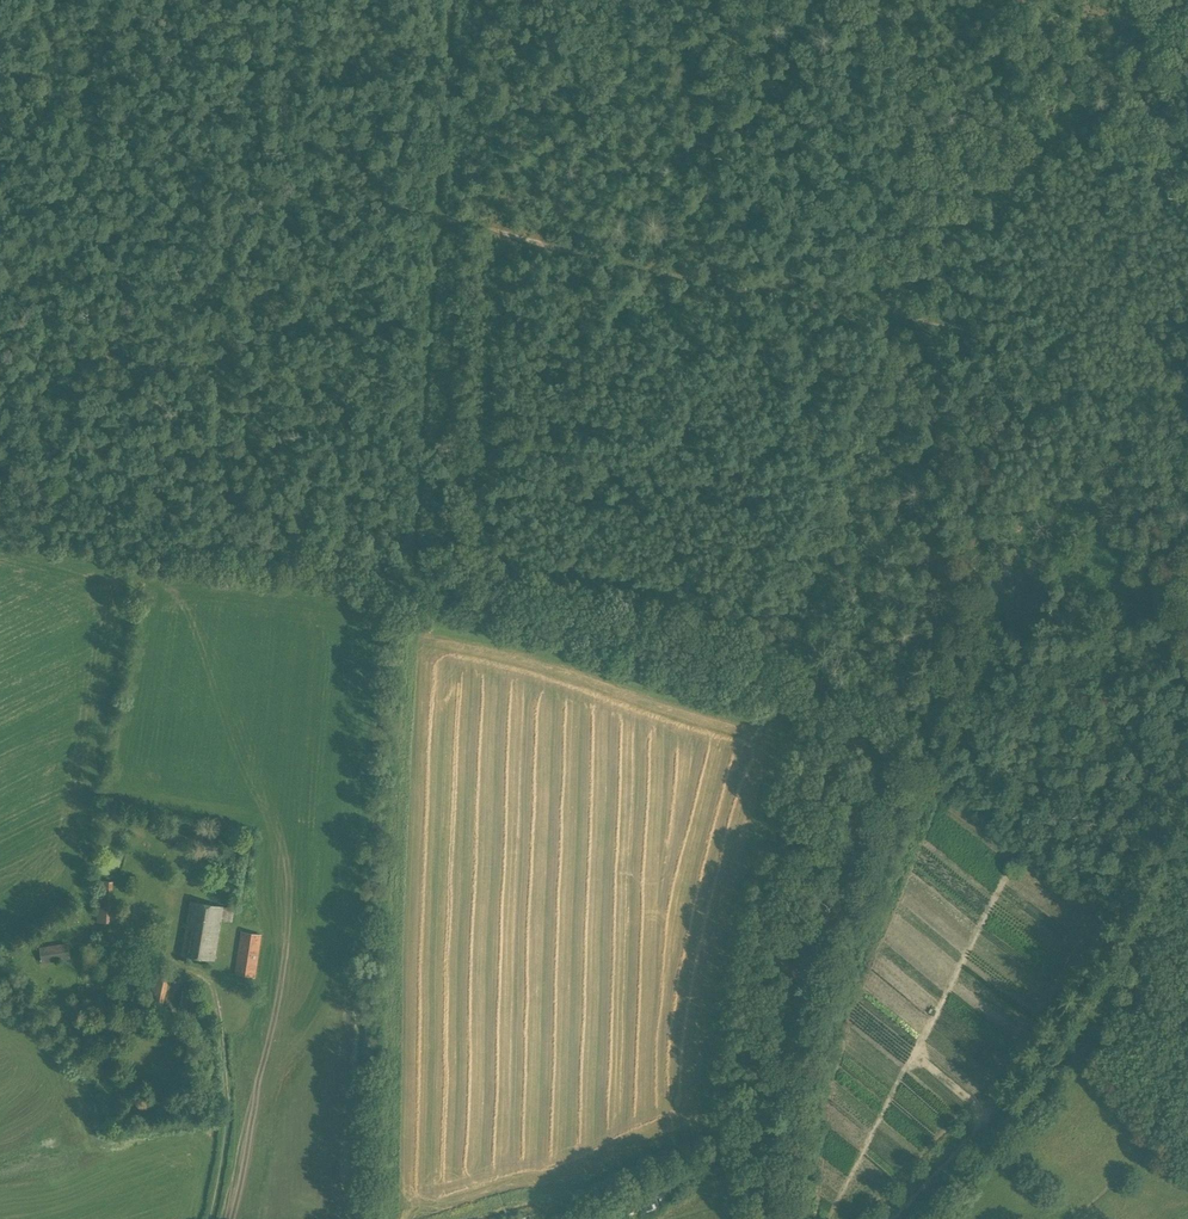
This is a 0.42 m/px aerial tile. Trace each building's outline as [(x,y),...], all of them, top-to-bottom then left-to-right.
[(110,923),(113,882),(99,881),(96,922),(110,923)] [(214,959),(223,906),(191,901),(182,954),(214,959)] [(255,976),(261,935),(241,932),(235,973),(255,976)] [(41,963),(70,959),(67,942),(39,947),(41,963)] [(95,973),(96,957),(89,957),(88,973),(95,973)] [(199,1008),(201,991),(184,988),(181,1005),(199,1008)]
